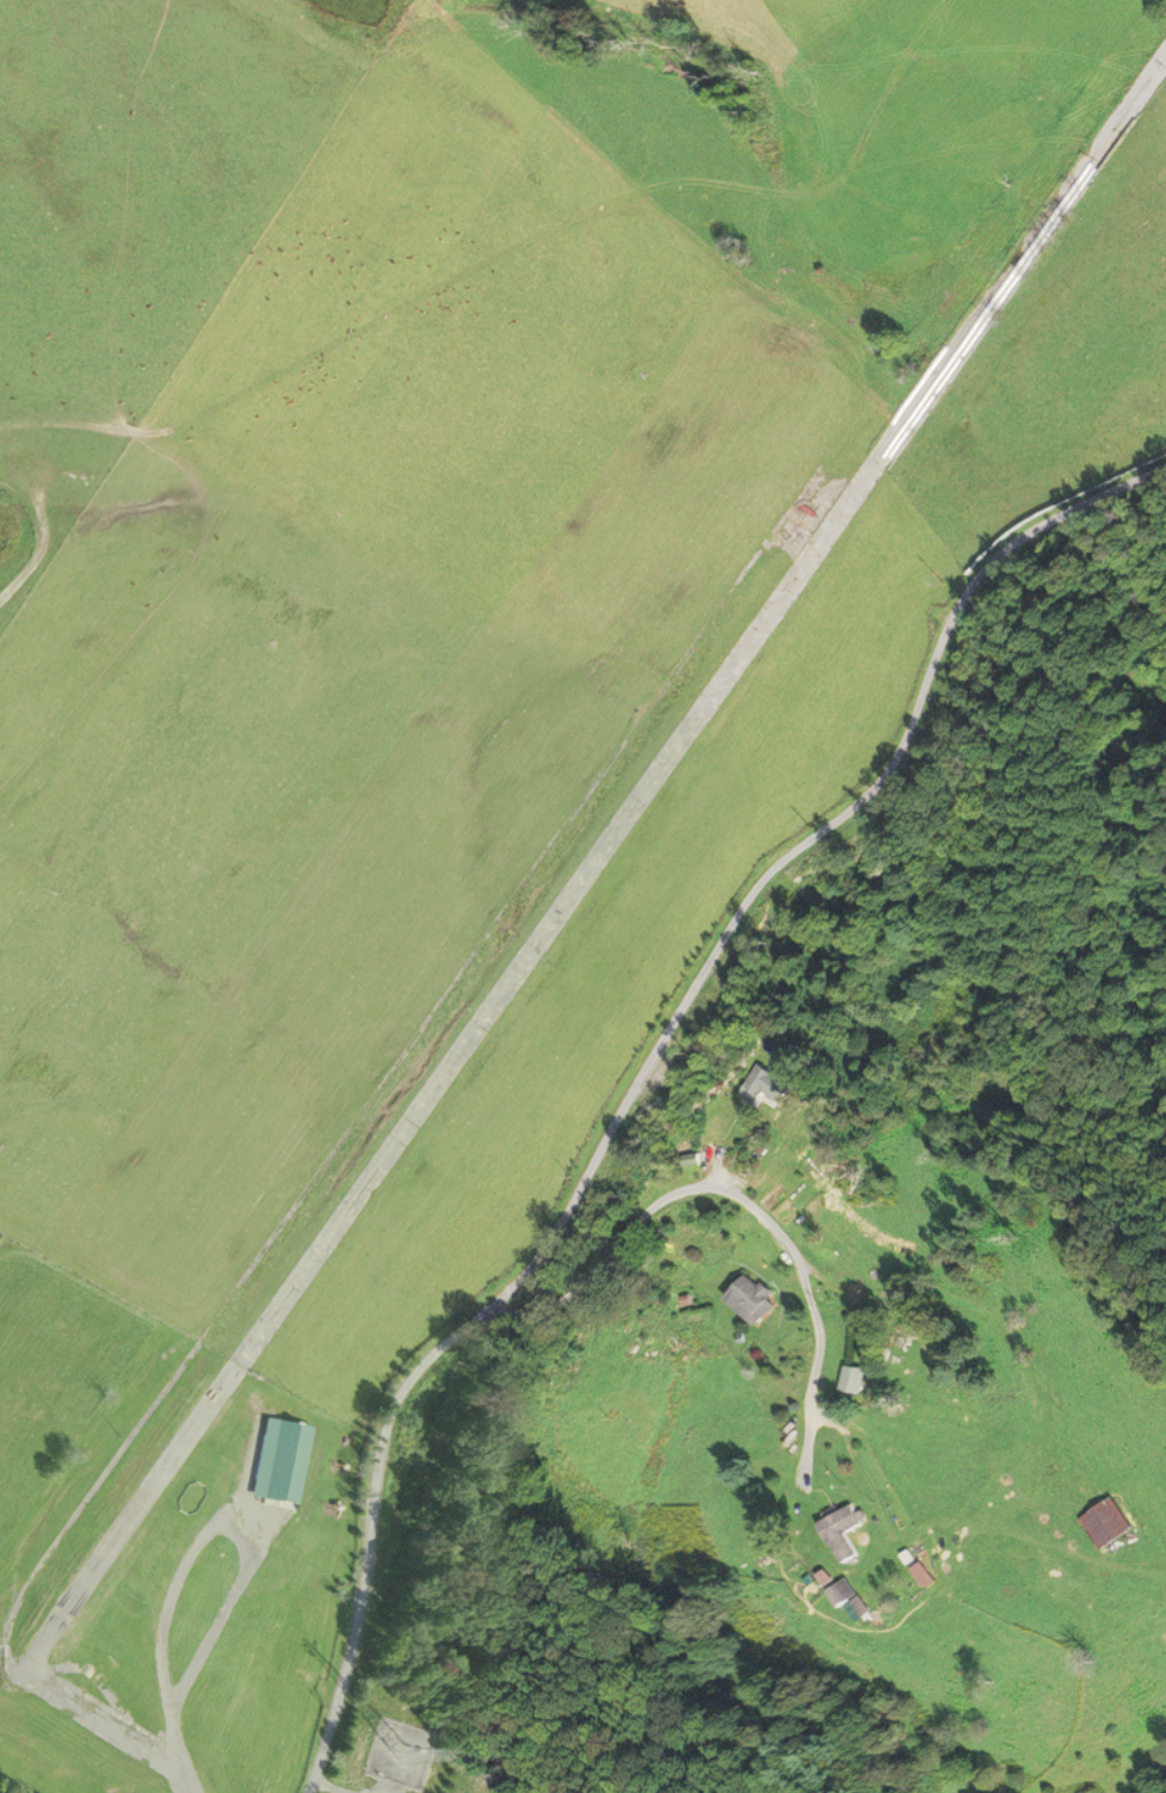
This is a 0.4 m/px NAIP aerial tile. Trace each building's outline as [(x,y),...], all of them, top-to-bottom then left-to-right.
[(794,1085),(781,1077),(758,1064),(739,1096),(757,1107),(765,1093),(783,1104),(794,1085)] [(862,1367),(842,1365),(839,1391),(859,1394),(862,1367)] [(295,1501),(309,1425),(265,1417),(251,1493),(295,1501)] [(1078,1519),(1102,1552),(1135,1529),(1112,1495),(1078,1519)] [(820,1520),(841,1562),(858,1554),(847,1531),(863,1523),(853,1503),(820,1520)] [(856,1596),(847,1578),(827,1588),(836,1605),(856,1596)]
